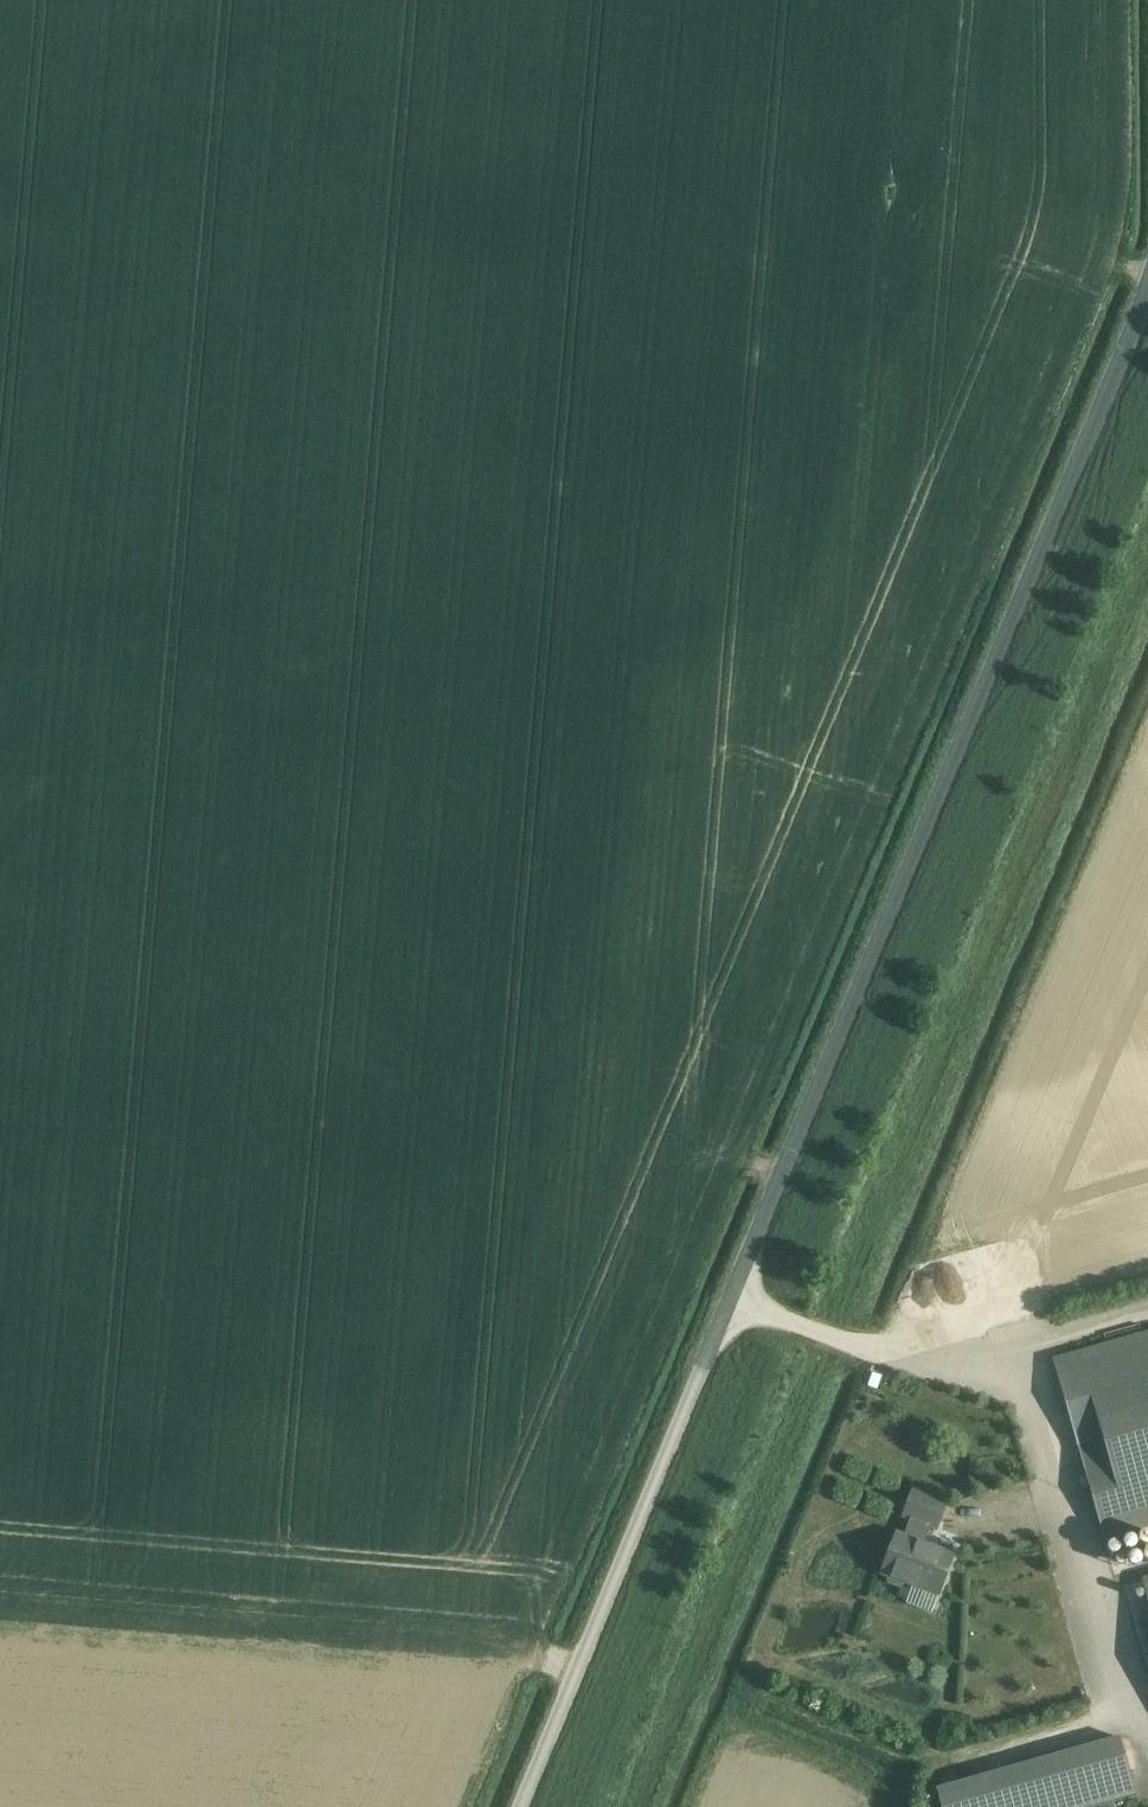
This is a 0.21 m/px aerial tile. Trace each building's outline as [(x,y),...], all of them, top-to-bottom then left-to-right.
[(1053,1361),(1105,1543),(1147,1530),(1147,1334),(1053,1361)] [(873,1373),(868,1387),(877,1390),(882,1377),(873,1373)] [(900,1589),(906,1584),(939,1596),(954,1556),(924,1545),(931,1527),(937,1530),(947,1503),(913,1490),(903,1517),(910,1520),(904,1537),(897,1535),(881,1575),(887,1577),(888,1584),(900,1589)] [(1059,1803),(1084,1795),(1068,1741),(1043,1749),(1059,1803)]
